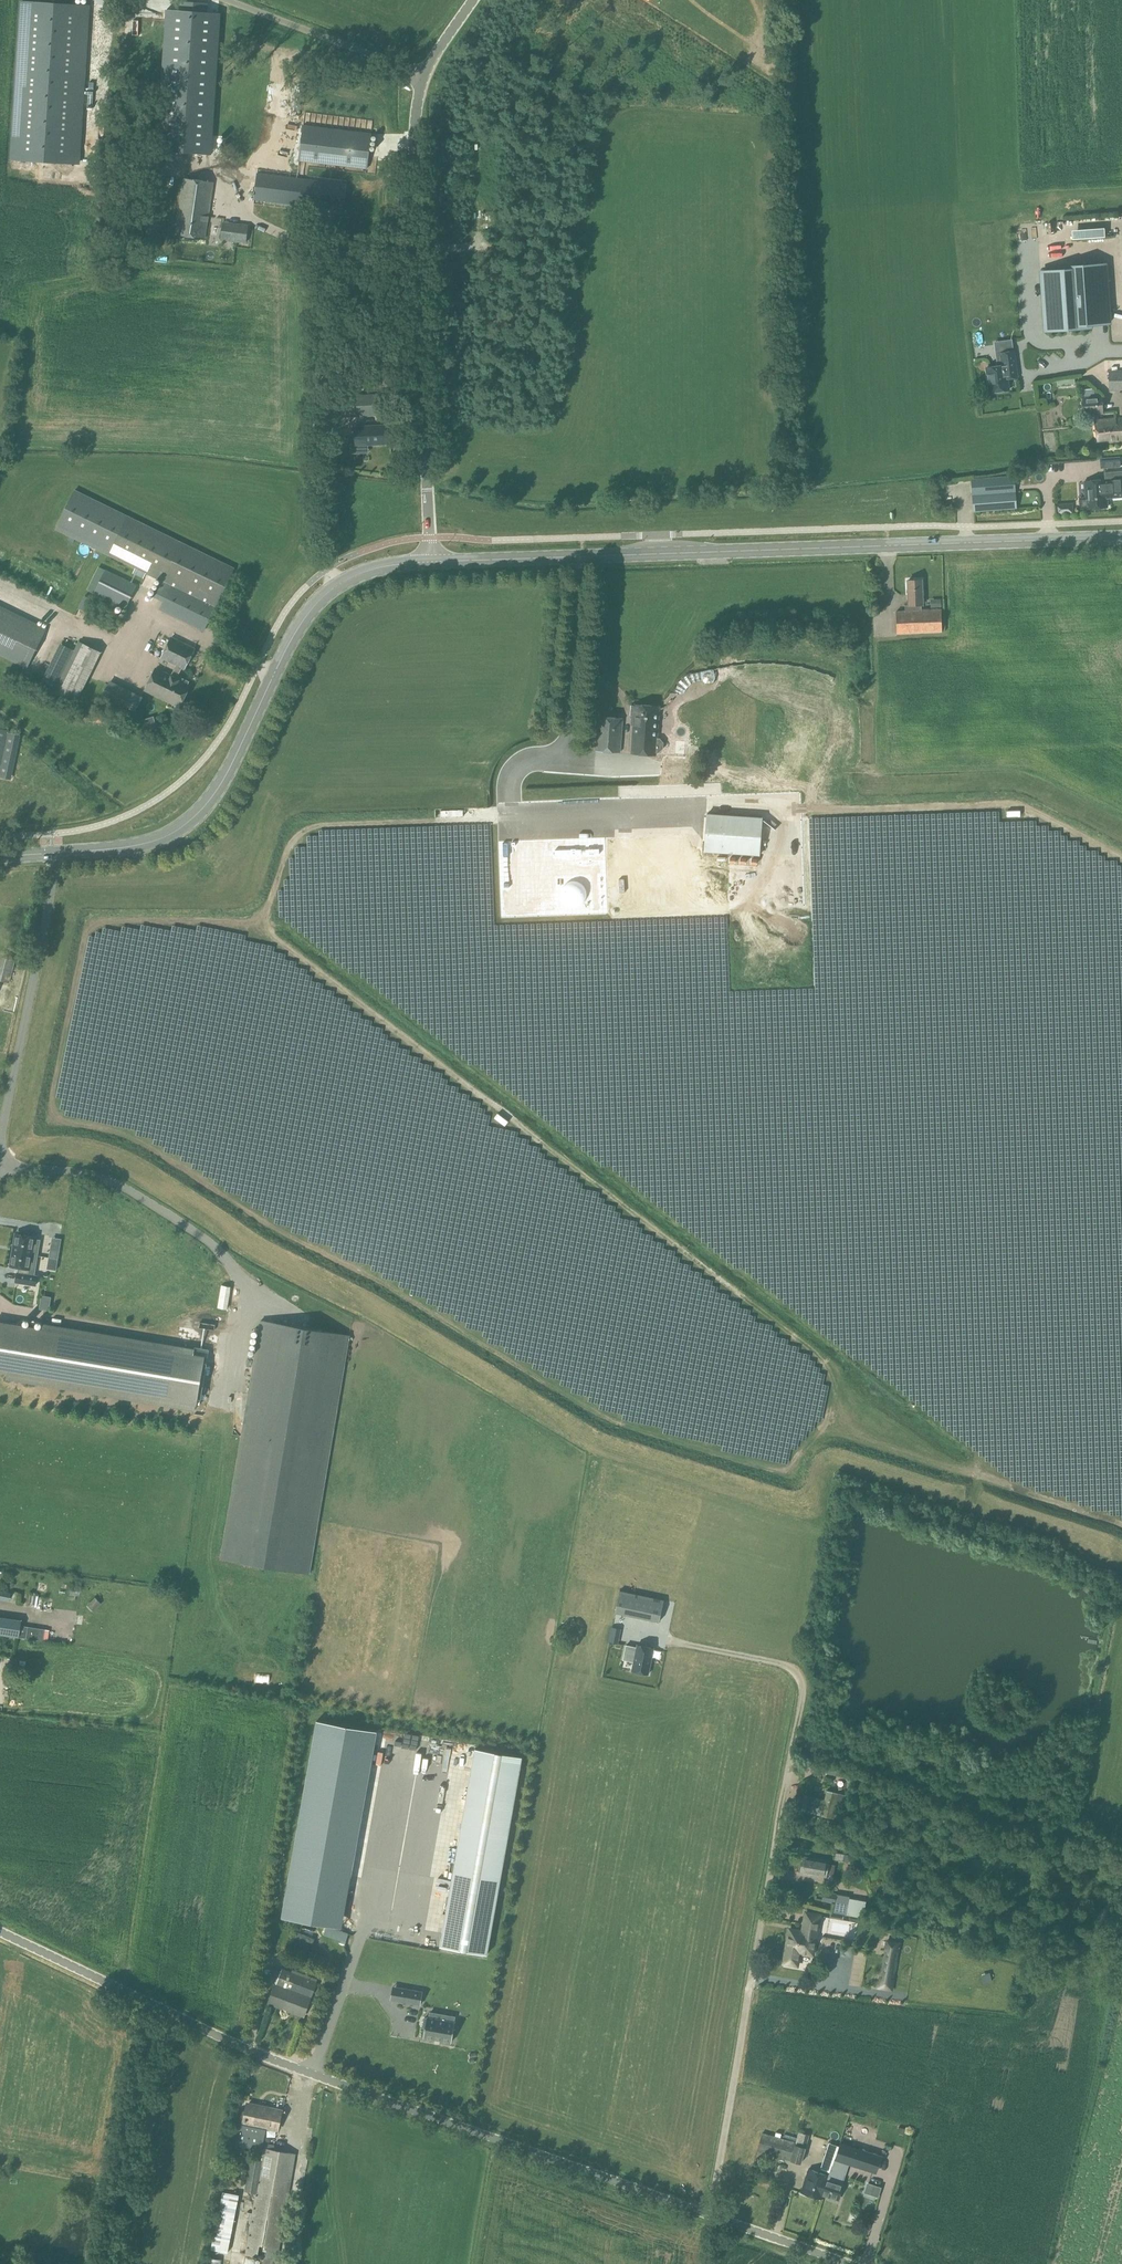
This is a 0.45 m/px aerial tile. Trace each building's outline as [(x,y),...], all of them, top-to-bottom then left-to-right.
[(12,160),(78,164),(88,6),(74,5),(74,0),(36,0),(36,3),(22,2),(12,160)] [(155,101),(152,150),(159,151),(212,154),(213,138),(218,138),(225,35),(226,14),(207,13),(208,4),(180,2),(180,11),(161,10),(155,101)] [(287,83),(277,157),(299,160),(307,87),(287,83)] [(303,126),(299,161),(367,169),(372,134),(303,126)] [(346,184),(257,174),(254,199),(343,209),(346,184)] [(176,235),(205,239),(213,183),(184,179),(176,235)] [(249,225),(223,221),(221,241),(247,243),(249,225)] [(1110,323),(1106,265),(1060,268),(1060,271),(1041,273),(1045,330),(1091,327),(1091,324),(1110,323)] [(1008,343),(995,344),(995,352),(1009,350),(1008,343)] [(1100,343),(1089,343),(1089,353),(1100,353),(1100,343)] [(1002,366),(987,368),(990,393),(1009,390),(1008,379),(1018,377),(1014,351),(1001,353),(1002,366)] [(1121,390),(1121,371),(1110,371),(1110,390),(1121,390)] [(329,396),(331,419),(382,416),(380,393),(329,396)] [(1087,414),(1099,413),(1101,413),(1106,413),(1106,397),(1087,397),(1087,414)] [(1101,421),(1099,421),(1095,421),(1098,445),(1102,444),(1101,443),(1121,441),(1121,419),(1101,421)] [(355,427),(356,446),(389,444),(388,425),(355,427)] [(1047,451),(1063,449),(1061,427),(1044,429),(1047,451)] [(1116,456),(1101,457),(1101,470),(1117,469),(1116,456)] [(1085,498),(1079,499),(1080,509),(1108,507),(1107,498),(1121,497),(1121,471),(1104,472),(1105,480),(1084,482),(1085,498)] [(974,512),(1017,509),(1014,476),(972,479),(974,512)] [(234,567),(74,491),(55,532),(135,569),(132,574),(142,579),(145,574),(161,582),(154,597),(164,602),(160,610),(204,631),(234,567)] [(1056,504),(1057,514),(1074,513),(1073,503),(1056,504)] [(87,590),(126,609),(137,585),(99,566),(87,590)] [(922,580),(908,580),(909,605),(911,605),(911,611),(917,611),(917,612),(922,611),(922,605),(923,605),(922,580)] [(0,608),(0,655),(25,667),(44,629),(0,608)] [(911,611),(896,611),(897,634),(942,632),(941,611),(922,611),(917,612),(917,611),(911,611)] [(189,683),(189,681),(178,676),(182,668),(184,670),(195,648),(172,637),(161,659),(176,665),(171,675),(156,667),(145,690),(179,707),(190,684),(189,683)] [(101,653),(79,642),(55,691),(77,702),(101,653)] [(133,716),(141,700),(129,694),(121,710),(133,716)] [(631,753),(657,755),(660,707),(634,705),(631,705),(630,715),(632,715),(631,725),(633,725),(631,753)] [(596,750),(620,752),(623,719),(598,717),(596,750)] [(10,727),(0,725),(0,777),(1,775),(9,735),(10,730),(9,730),(10,727)] [(9,735),(1,775),(9,776),(18,737),(9,735)] [(611,867),(657,870),(659,842),(654,842),(655,812),(508,804),(505,856),(513,856),(514,843),(521,844),(520,858),(576,861),(576,855),(612,857),(611,867)] [(760,855),(762,818),(707,814),(704,852),(760,855)] [(430,851),(449,853),(451,843),(432,840),(430,851)] [(855,849),(850,855),(851,856),(844,864),(850,869),(862,855),(855,849)] [(606,900),(605,913),(651,917),(656,871),(611,867),(610,876),(579,873),(577,897),(606,900)] [(679,898),(678,913),(743,918),(746,875),(709,873),(709,881),(699,880),(698,891),(697,900),(679,898)] [(894,888),(901,891),(922,901),(928,890),(900,876),(894,888)] [(302,898),(306,886),(300,884),(296,896),(302,898)] [(753,1009),(764,982),(660,943),(662,940),(520,886),(509,915),(518,919),(502,960),(641,1014),(654,980),(645,976),(648,969),(753,1009)] [(926,899),(932,906),(942,897),(935,890),(926,899)] [(813,959),(815,916),(744,913),(743,917),(737,917),(736,937),(738,937),(737,955),(813,959)] [(976,913),(970,915),(973,922),(979,920),(976,913)] [(490,945),(509,944),(508,924),(489,924),(490,945)] [(14,959),(0,955),(0,982),(9,984),(14,959)] [(1053,970),(1060,960),(1052,955),(1045,965),(1053,970)] [(387,972),(388,965),(377,963),(376,969),(387,972)] [(1097,977),(1092,981),(1097,988),(1102,985),(1097,977)] [(1102,988),(1110,993),(1113,988),(1105,983),(1102,988)] [(790,1049),(806,1054),(809,1045),(793,1040),(790,1049)] [(750,1043),(742,1049),(750,1059),(758,1052),(750,1043)] [(594,1091),(605,1063),(553,1044),(551,1049),(549,1048),(529,1101),(581,1120),(579,1123),(589,1127),(601,1094),(594,1091)] [(670,1071),(678,1073),(680,1067),(672,1065),(670,1071)] [(606,1159),(669,1187),(691,1136),(701,1140),(709,1122),(701,1118),(703,1113),(694,1109),(696,1105),(678,1097),(660,1089),(639,1136),(629,1131),(649,1086),(622,1075),(592,1144),(609,1151),(606,1159)] [(886,1083),(883,1091),(892,1094),(894,1086),(886,1083)] [(733,1093),(731,1101),(748,1104),(751,1090),(741,1088),(740,1095),(733,1093)] [(1050,1230),(1058,1126),(1051,1125),(1052,1118),(1031,1116),(1022,1233),(1038,1235),(1039,1230),(1050,1230)] [(1113,1166),(1114,1162),(1069,1121),(1061,1222),(1069,1214),(1067,1232),(1072,1233),(1073,1220),(1082,1247),(1076,1249),(1079,1251),(1075,1253),(1074,1265),(1080,1259),(1084,1262),(1073,1266),(1073,1277),(1084,1264),(1121,1298),(1121,1166),(1113,1166)] [(709,1158),(708,1168),(718,1169),(720,1159),(709,1158)] [(29,1235),(30,1233),(19,1231),(19,1234),(16,1233),(11,1266),(19,1267),(18,1273),(16,1282),(36,1285),(38,1276),(34,1276),(40,1240),(35,1239),(36,1236),(29,1235)] [(962,1236),(951,1318),(968,1325),(989,1328),(990,1320),(993,1322),(994,1315),(1007,1317),(1012,1305),(1016,1306),(1017,1301),(1019,1298),(1013,1293),(1013,1296),(1009,1293),(1005,1292),(997,1284),(1000,1275),(999,1274),(1000,1268),(1008,1269),(1006,1278),(1010,1271),(1022,1272),(1024,1269),(1014,1268),(1015,1260),(1009,1259),(1001,1253),(998,1257),(989,1249),(990,1247),(962,1236)] [(58,1261),(61,1246),(51,1244),(49,1259),(58,1261)] [(853,1291),(851,1297),(867,1302),(869,1296),(853,1291)] [(49,1313),(51,1299),(41,1297),(39,1311),(49,1313)] [(875,1302),(872,1307),(882,1313),(885,1307),(875,1302)] [(7,1373),(6,1379),(195,1410),(196,1405),(205,1356),(194,1354),(195,1348),(44,1323),(43,1329),(0,1321),(0,1372),(7,1373)] [(310,1573),(350,1336),(261,1321),(221,1558),(310,1573)] [(1015,1387),(1023,1370),(985,1354),(985,1355),(972,1349),(965,1365),(1015,1387)] [(927,1373),(923,1382),(981,1406),(984,1397),(927,1373)] [(1052,1423),(1055,1414),(1021,1401),(1022,1398),(995,1388),(992,1395),(1000,1398),(998,1402),(1004,1405),(1001,1413),(1015,1418),(1018,1411),(1052,1423)] [(992,1423),(988,1435),(1022,1446),(1022,1444),(1043,1451),(1047,1441),(992,1423)] [(1062,1498),(1076,1506),(1094,1473),(1103,1478),(1109,1466),(1086,1453),(1082,1460),(1065,1450),(1056,1466),(1079,1479),(1071,1493),(1066,1490),(1062,1498)] [(15,1603),(17,1593),(0,1589),(0,1599),(15,1603)] [(660,1622),(664,1600),(620,1591),(615,1612),(660,1622)] [(25,1638),(27,1627),(19,1626),(20,1620),(0,1617),(0,1634),(25,1638)] [(632,1670),(649,1674),(649,1670),(654,1648),(637,1645),(637,1647),(626,1645),(623,1659),(634,1661),(633,1666),(632,1670)] [(11,1673),(12,1665),(0,1662),(0,1671),(11,1673)] [(342,1928),(377,1731),(317,1721),(282,1917),(342,1928)] [(487,1954),(522,1757),(476,1749),(440,1946),(487,1954)] [(843,1808),(846,1795),(827,1790),(825,1799),(804,1795),(801,1811),(837,1819),(839,1807),(843,1808)] [(843,1861),(844,1854),(836,1852),(835,1860),(843,1861)] [(800,1872),(827,1877),(829,1862),(803,1857),(800,1872)] [(837,1893),(824,1891),(822,1901),(836,1903),(837,1893)] [(790,1929),(784,1963),(797,1965),(800,1952),(813,1954),(820,1915),(806,1913),(803,1931),(790,1929)] [(835,1918),(824,1919),(826,1931),(837,1930),(835,1918)] [(900,1953),(902,1942),(886,1939),(884,1950),(885,1950),(880,1976),(879,1976),(879,1980),(877,1979),(876,1988),(893,1991),(896,1978),(895,1978),(899,1953),(900,1953)] [(284,1959),(291,1963),(296,1954),(289,1950),(284,1959)] [(318,1981),(281,1968),(268,2004),(305,2017),(318,1981)] [(401,1988),(398,2001),(420,2005),(423,1992),(401,1988)] [(424,2038),(452,2043),(455,2020),(446,2019),(446,2014),(430,2011),(429,2016),(427,2016),(427,2017),(424,2017),(423,2027),(425,2028),(424,2038)] [(249,2104),(245,2122),(245,2124),(237,2122),(233,2144),(262,2150),(266,2132),(265,2132),(266,2127),(277,2129),(281,2111),(249,2104)] [(796,2142),(763,2133),(758,2151),(801,2163),(809,2135),(799,2132),(796,2142)] [(835,2159),(836,2159),(849,2163),(876,2172),(881,2156),(841,2142),(837,2155),(835,2159)] [(261,2161),(251,2159),(245,2191),(256,2193),(246,2254),(263,2257),(262,2263),(277,2263),(296,2154),(275,2150),(276,2145),(264,2143),(261,2161)] [(831,2174),(824,2194),(838,2199),(843,2184),(842,2184),(849,2163),(836,2159),(833,2167),(831,2174)] [(824,2194),(831,2174),(810,2167),(801,2192),(822,2199),(824,2194)] [(854,2183),(851,2193),(858,2196),(862,2186),(854,2183)] [(228,2252),(239,2194),(222,2191),(211,2249),(228,2252)]
